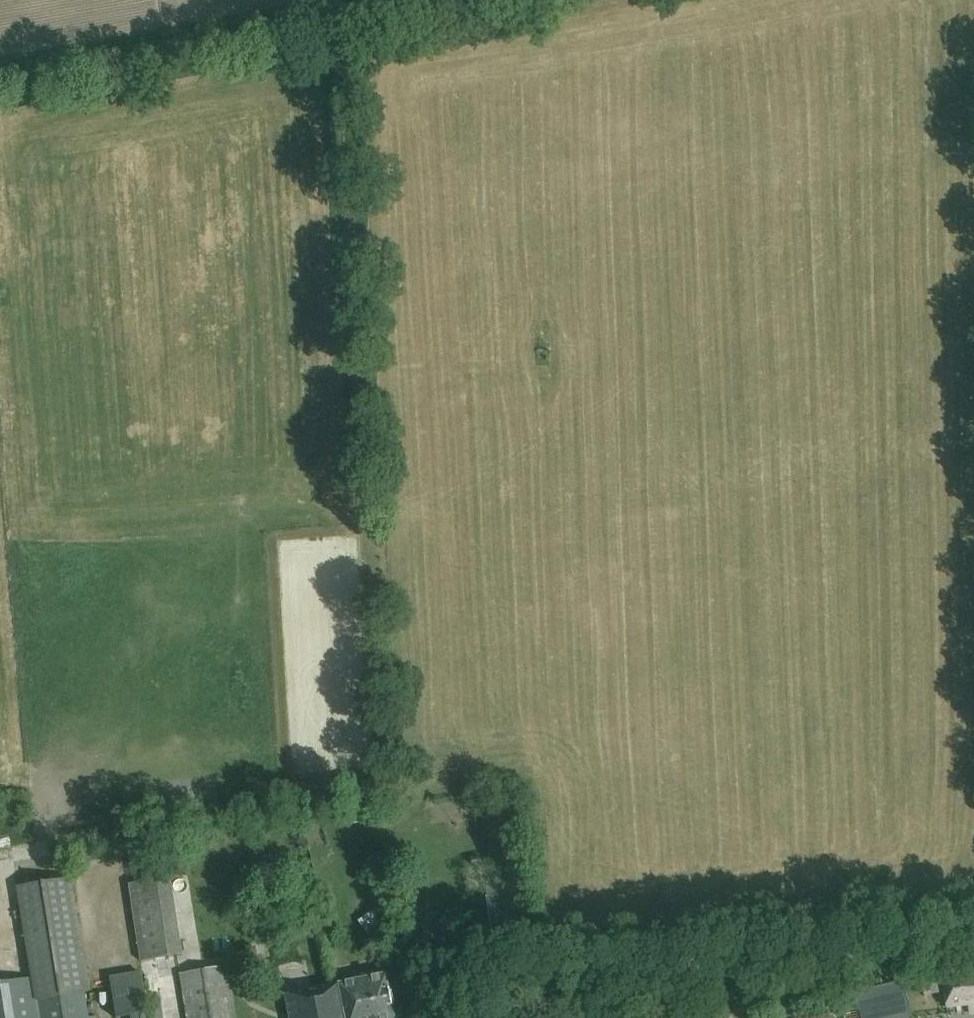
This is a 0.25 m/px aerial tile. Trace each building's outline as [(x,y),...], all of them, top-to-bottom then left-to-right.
[(183,955),(171,877),(130,883),(142,961),(183,955)] [(72,879),(19,887),(33,978),(0,983),(0,1017),(89,1017),(85,992),(89,992),(72,879)] [(519,932),(515,894),(486,897),(490,935),(519,932)] [(227,966),(180,974),(187,1017),(236,1017),(227,966)] [(941,969),(946,1007),(968,1005),(969,1014),(973,1013),(973,966),(941,969)] [(385,974),(285,994),(290,1017),(394,1017),(385,974)] [(124,1016),(146,1014),(142,975),(120,977),(124,1016)] [(862,1006),(866,1017),(915,1017),(907,992),(862,1006)]
